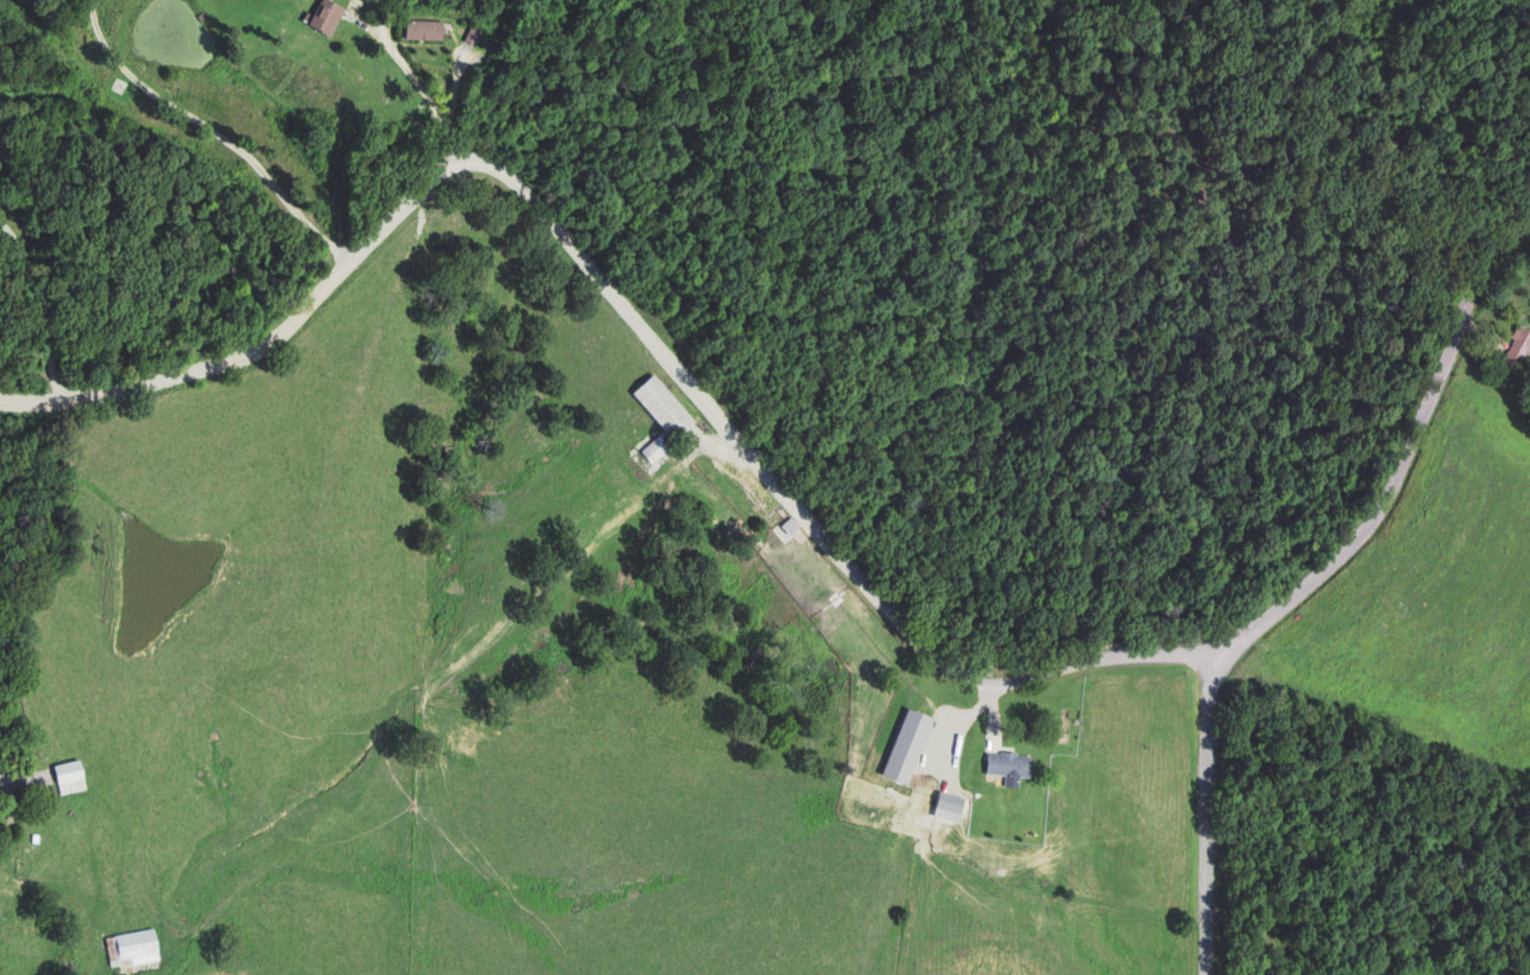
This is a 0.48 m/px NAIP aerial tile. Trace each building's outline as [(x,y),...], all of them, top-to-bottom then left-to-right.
[(345,8),(330,0),(321,0),(305,29),(327,41),(345,8)] [(443,40),(443,20),(406,20),(405,39),(443,40)] [(1517,325),(1507,344),(1529,356),(1529,332),(1517,325)] [(693,421),(653,373),(631,392),(663,431),(641,450),(652,464),(670,450),(665,444),(693,421)] [(802,529),(791,515),(775,529),(786,542),(802,529)] [(882,777),(908,786),(930,717),(903,708),(882,777)] [(983,774),(1027,777),(1028,754),(984,751),(983,774)] [(85,790),(80,760),(52,765),(58,795),(85,790)] [(963,798),(938,791),(931,816),(956,823),(963,798)] [(159,960),(155,928),(107,936),(112,968),(159,960)]
